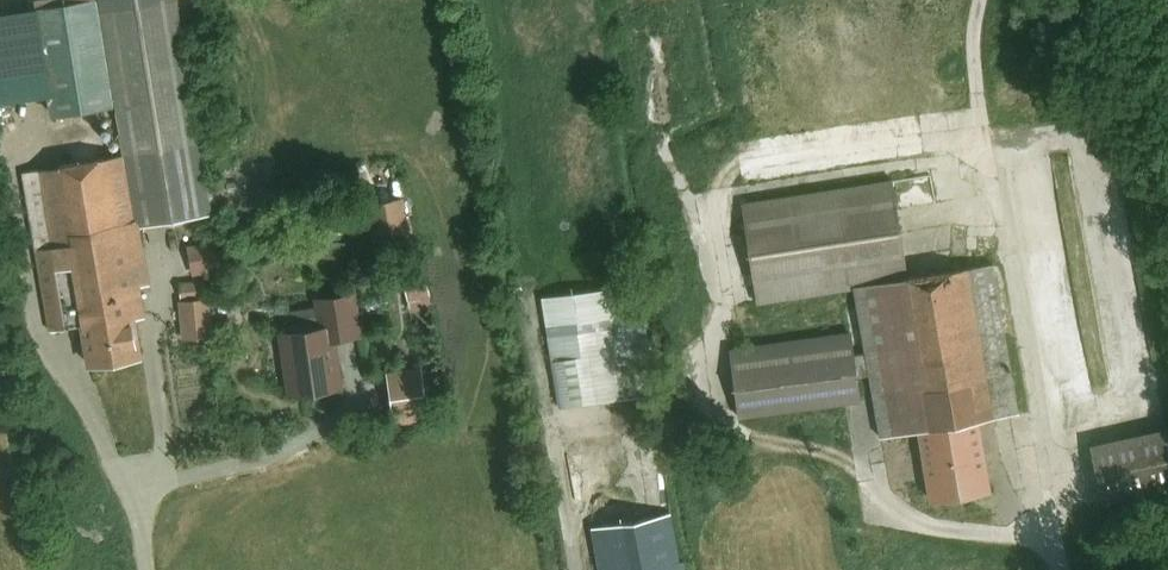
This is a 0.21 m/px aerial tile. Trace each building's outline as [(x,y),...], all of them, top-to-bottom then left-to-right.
[(26,3),(44,113),(109,102),(92,0),(46,0),(26,3)] [(178,0),(98,0),(124,153),(135,222),(213,209),(178,0)] [(124,153),(27,169),(52,323),(78,319),(85,364),(140,355),(133,315),(147,313),(141,278),(145,277),(135,222),(124,153)] [(892,177),(743,200),(758,295),(855,280),(907,272),(892,177)] [(403,195),(370,201),(377,247),(411,242),(403,195)] [(213,238),(184,242),(189,268),(217,264),(213,238)] [(976,416),(1015,410),(992,259),(907,272),(855,280),(879,431),(918,425),(976,416)] [(543,296),(547,323),(608,312),(604,286),(543,296)] [(359,331),(352,288),(321,293),(326,319),(329,336),(359,331)] [(202,292),(178,296),(185,336),(209,332),(202,292)] [(608,312),(547,323),(560,403),(622,392),(608,312)] [(326,319),(276,327),(287,392),(337,384),(329,336),(326,319)] [(849,327),(732,345),(742,413),(859,395),(849,327)] [(1093,345),(1050,349),(1054,401),(1097,398),(1093,345)] [(428,364),(388,371),(395,415),(436,408),(428,364)] [(918,425),(930,494),(987,485),(976,416),(918,425)] [(1159,428),(1086,439),(1094,489),(1167,477),(1159,428)] [(654,511),(592,523),(602,569),(666,569),(654,511)]
